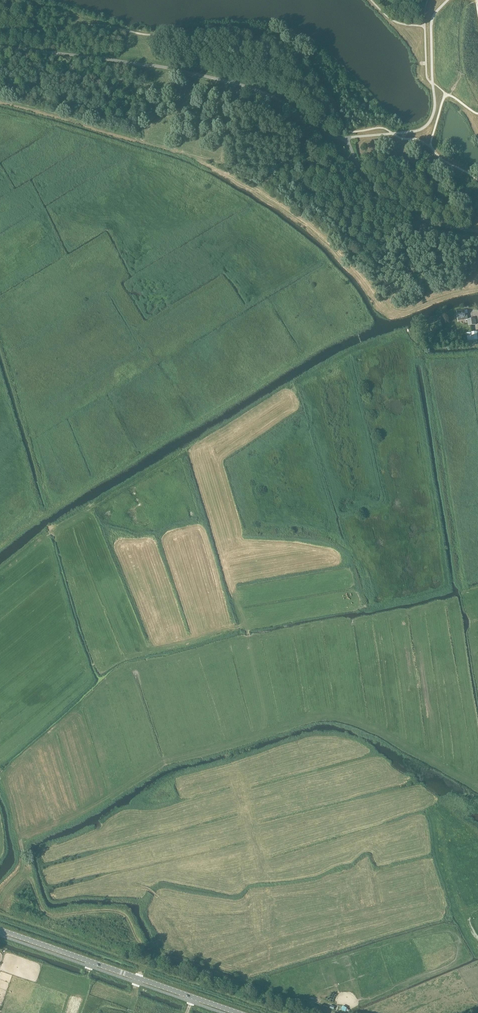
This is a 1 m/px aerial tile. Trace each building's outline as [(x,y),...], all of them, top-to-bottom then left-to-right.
[(457,312),(458,317),(458,321),(462,320),(467,319),(468,319),(467,314),(465,314),(464,311),(457,312)] [(466,333),(468,346),(477,344),(477,342),(477,341),(477,340),(477,331),(466,333)]
